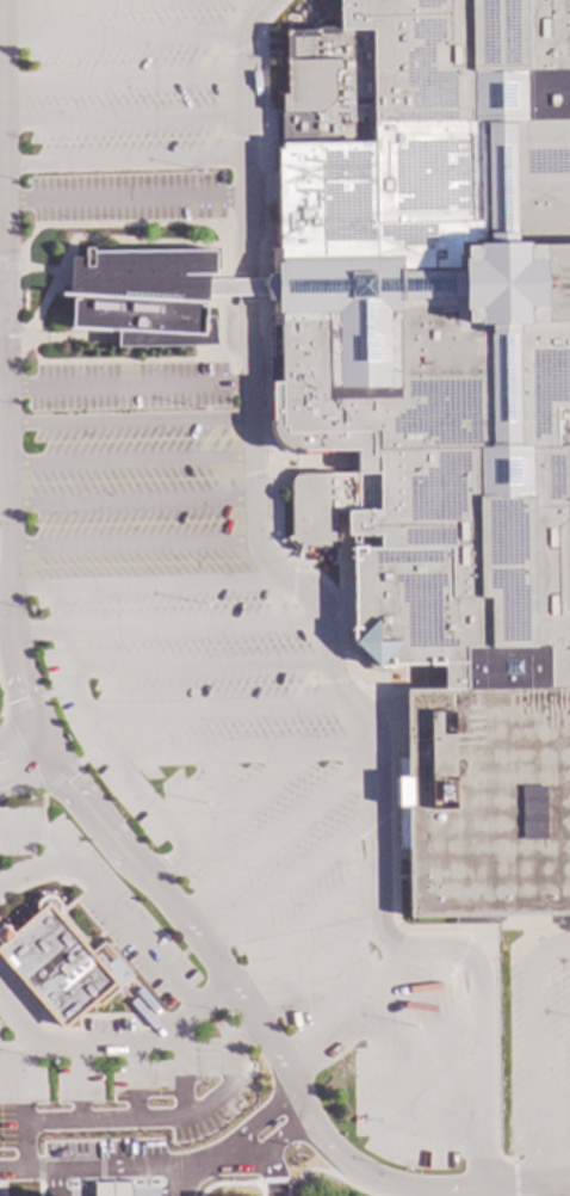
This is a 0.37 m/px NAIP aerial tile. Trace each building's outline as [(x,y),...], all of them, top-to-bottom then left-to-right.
[(386,673),(386,667),(440,666),(440,691),(402,691),(403,760),(396,760),(397,850),(404,850),(405,918),(452,918),(452,926),(496,925),(496,917),(569,916),(569,0),(336,0),(336,30),(284,31),(285,95),(279,95),(280,147),(269,147),(269,162),(275,161),(277,249),(267,249),(267,276),(265,279),(264,284),(264,288),(265,296),(267,302),(269,423),(265,423),(266,427),(267,437),(272,445),(279,451),(285,455),(299,456),(299,451),(353,451),(353,474),(297,475),(291,477),(289,482),(289,485),(289,537),(291,543),(295,547),(303,548),(334,548),(334,513),(345,513),(345,537),(377,536),(377,549),(349,549),(352,631),(345,631),(346,647),(372,673),(386,673)] [(91,253),(213,251),(213,276),(207,276),(207,280),(207,289),(206,296),(206,306),(203,306),(203,318),(211,318),(216,346),(112,349),(112,331),(69,329),(70,258),(83,257),(83,249),(91,249),(91,253)] [(207,280),(265,279),(264,284),(264,288),(265,296),(206,296),(207,280)] [(62,1030),(0,958),(0,925),(2,923),(11,933),(36,911),(36,902),(43,896),(51,896),(58,904),(58,914),(91,954),(103,944),(131,978),(97,1007),(93,1003),(62,1030)]
